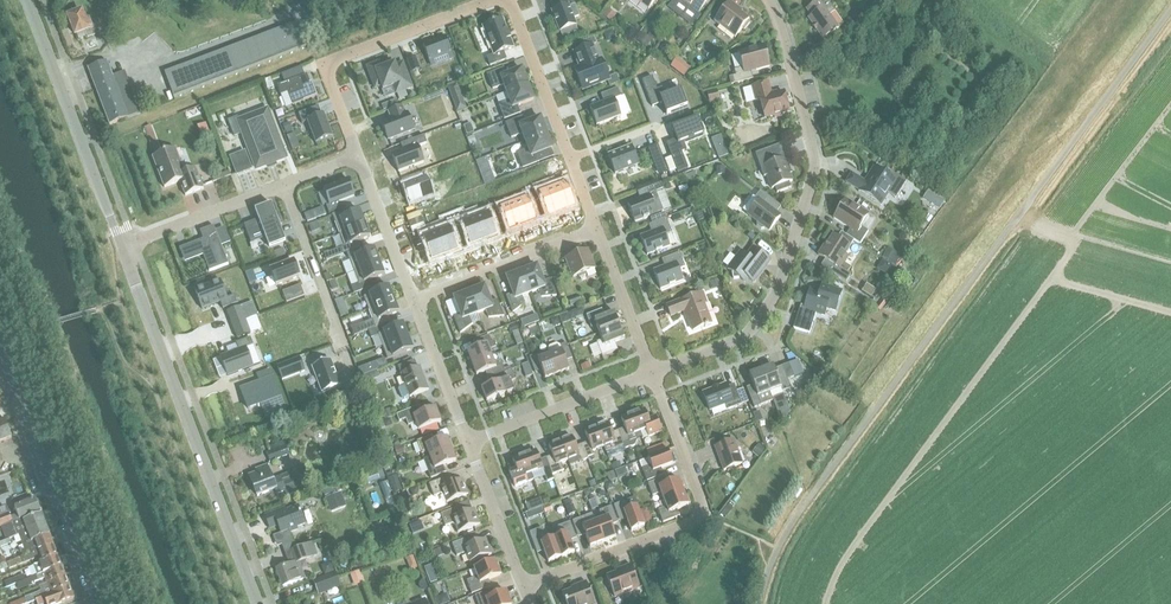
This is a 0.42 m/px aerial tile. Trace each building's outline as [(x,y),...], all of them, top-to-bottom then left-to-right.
[(554,11),(552,12),(560,32),(576,26),(573,19),(579,16),(575,5),(569,8),(568,5),(567,6),(565,0),(550,0),(554,11)] [(649,9),(655,1),(657,2),(659,0),(636,0),(649,9)] [(688,8),(681,17),(693,26),(700,16),(698,14),(705,5),(707,7),(712,0),(678,0),(688,8)] [(823,39),(839,28),(830,15),(834,12),(826,0),(821,0),(807,10),(811,17),(808,19),(813,25),(812,26),(816,31),(817,30),(823,39)] [(714,21),(735,38),(742,29),(744,30),(750,23),(748,21),(749,20),(741,13),(742,11),(729,1),(714,21)] [(869,5),(849,20),(853,26),(876,10),(872,4),(870,6),(869,5)] [(612,6),(605,13),(613,20),(619,13),(612,6)] [(86,31),(88,38),(95,36),(89,21),(86,22),(82,12),(68,17),(76,35),(86,31)] [(503,19),(483,27),(493,55),(487,58),(490,67),(507,60),(504,52),(514,48),(503,19)] [(299,25),(165,75),(174,97),(198,88),(307,47),(299,25)] [(445,37),(423,46),(429,62),(452,54),(445,37)] [(580,68),(575,70),(583,90),(609,80),(602,60),(598,61),(592,46),(574,53),(580,68)] [(732,77),(734,84),(753,79),(751,72),(770,67),(765,46),(738,53),(742,68),(734,70),(735,76),(732,77)] [(680,56),(673,65),(686,75),(693,66),(680,56)] [(420,71),(415,58),(408,61),(413,74),(420,71)] [(88,68),(110,125),(140,114),(124,73),(113,77),(107,61),(88,68)] [(383,91),(393,87),(396,94),(413,88),(403,63),(396,66),(395,64),(382,69),(379,62),(367,67),(375,89),(381,86),(383,91)] [(504,85),(507,93),(528,85),(522,70),(506,76),(504,69),(487,75),(493,89),(504,85)] [(317,96),(312,83),(310,83),(307,75),(277,86),(281,96),(288,93),(293,106),(317,96)] [(652,77),(642,81),(652,108),(662,104),(666,115),(687,107),(681,90),(665,96),(662,89),(657,91),(652,77)] [(817,90),(814,78),(805,80),(808,92),(817,90)] [(760,100),(765,118),(774,116),(774,118),(783,116),(782,114),(789,112),(784,93),(772,96),(768,83),(752,87),(756,101),(760,100)] [(456,112),(465,108),(456,84),(447,87),(456,112)] [(521,113),(518,106),(534,100),(528,85),(507,93),(510,101),(499,105),(504,120),(521,113)] [(590,108),(597,126),(621,117),(615,100),(621,97),(618,89),(601,95),(604,103),(590,108)] [(717,90),(707,93),(710,104),(720,101),(717,90)] [(392,120),(382,124),(388,140),(414,131),(407,114),(405,115),(402,106),(389,111),(392,120)] [(318,107),(298,114),(302,124),(307,122),(316,144),(333,138),(324,115),(322,115),(318,107)] [(267,110),(238,122),(256,169),(285,158),(267,110)] [(523,134),(525,142),(546,134),(541,119),(525,125),(522,117),(506,124),(511,138),(523,134)] [(676,139),(666,143),(677,173),(688,169),(682,152),(687,151),(684,142),(704,134),(698,118),(672,128),(676,139)] [(199,123),(204,137),(214,134),(209,120),(199,123)] [(154,122),(147,125),(155,149),(163,147),(154,122)] [(466,135),(473,133),(470,123),(463,126),(466,135)] [(722,132),(713,136),(720,156),(730,152),(722,132)] [(528,150),(517,154),(523,168),(539,162),(536,155),(552,149),(546,134),(525,142),(528,150)] [(398,154),(392,156),(398,173),(424,163),(418,147),(427,144),(424,136),(401,145),(403,152),(398,154)] [(659,142),(650,145),(661,175),(669,172),(659,142)] [(764,177),(767,176),(772,189),(775,188),(777,193),(791,188),(789,183),(792,182),(787,168),(789,167),(781,144),(755,154),(764,177)] [(632,147),(608,156),(615,174),(638,165),(632,147)] [(180,182),(185,196),(204,189),(196,168),(184,173),(175,149),(152,157),(164,188),(180,182)] [(245,152),(231,158),(237,175),(251,169),(245,152)] [(881,206),(896,181),(886,174),(886,171),(880,167),(877,169),(874,167),(868,177),(869,178),(866,183),(852,174),(846,183),(859,191),(858,192),(881,206)] [(491,181),(488,172),(481,174),(485,183),(491,181)] [(426,177),(403,186),(409,203),(432,194),(426,177)] [(674,177),(665,181),(668,187),(677,183),(674,177)] [(348,180),(323,190),(329,206),(326,207),(329,214),(341,210),(339,203),(354,197),(348,180)] [(689,182),(680,184),(682,191),(691,190),(689,182)] [(663,211),(657,194),(664,191),(661,183),(637,192),(640,199),(627,204),(634,223),(643,219),(643,220),(649,217),(657,214),(663,211)] [(551,184),(550,185),(561,213),(574,208),(565,185),(553,190),(551,184)] [(550,185),(538,189),(548,217),(561,213),(550,185)] [(526,200),(513,205),(522,227),(535,222),(528,204),(535,201),(530,188),(523,191),(526,200)] [(759,201),(748,215),(757,222),(756,224),(757,226),(761,230),(764,229),(765,228),(769,231),(770,230),(772,229),(772,227),(774,225),(776,225),(776,223),(780,217),(773,211),(778,205),(760,191),(755,198),(759,201)] [(928,197),(927,209),(931,209),(931,211),(939,212),(940,198),(928,197)] [(850,229),(846,235),(854,240),(860,245),(868,232),(861,227),(869,214),(845,199),(833,218),(850,229)] [(258,220),(244,225),(251,244),(266,238),(269,248),(286,242),(279,226),(282,225),(278,212),(275,214),(271,205),(255,211),(258,220)] [(513,205),(501,209),(510,232),(522,227),(513,205)] [(348,210),(332,216),(340,235),(365,225),(360,212),(350,216),(348,210)] [(473,214),(483,242),(496,237),(487,212),(474,217),(473,214)] [(460,215),(453,218),(458,231),(464,229),(471,247),(483,242),(473,214),(461,219),(460,215)] [(446,225),(434,229),(444,258),(458,252),(451,234),(458,231),(453,218),(445,221),(446,225)] [(641,240),(647,255),(656,252),(662,250),(670,247),(666,236),(672,233),(666,219),(649,226),(653,236),(641,240)] [(365,225),(340,235),(344,247),(370,237),(365,225)] [(204,239),(180,249),(180,250),(182,249),(186,260),(204,253),(211,270),(209,271),(209,272),(228,265),(214,226),(213,227),(213,228),(205,231),(208,239),(204,240),(204,239)] [(434,229),(422,234),(433,262),(444,258),(434,229)] [(854,240),(846,235),(841,232),(837,238),(833,236),(824,249),(823,248),(818,255),(825,260),(821,267),(846,283),(850,275),(847,273),(851,268),(844,264),(848,257),(845,255),(850,247),(850,246),(854,240)] [(324,239),(317,241),(320,252),(328,250),(324,239)] [(899,254),(888,247),(886,250),(884,249),(881,255),(896,265),(900,258),(897,256),(899,254)] [(727,269),(732,273),(733,280),(740,279),(744,282),(747,278),(753,283),(770,261),(753,248),(747,256),(741,252),(727,269)] [(380,263),(375,250),(349,260),(354,273),(380,263)] [(573,278),(578,276),(579,278),(586,275),(585,273),(595,269),(588,250),(580,253),(573,255),(573,256),(566,259),(573,278)] [(654,274),(660,290),(669,286),(669,287),(675,284),(683,281),(679,270),(685,268),(680,253),(662,260),(666,270),(654,274)] [(294,262),(270,271),(276,286),(300,277),(294,262)] [(384,275),(380,263),(354,273),(359,285),(384,275)] [(537,267),(522,273),(530,293),(538,290),(541,298),(557,296),(550,279),(543,282),(537,267)] [(256,282),(253,272),(252,271),(246,273),(250,284),(253,283),(256,282)] [(530,293),(522,273),(507,278),(513,294),(506,296),(513,313),(525,304),(522,296),(530,293)] [(866,280),(861,288),(872,296),(877,288),(866,280)] [(227,299),(220,281),(195,291),(202,309),(220,302),(223,309),(237,304),(234,296),(227,299)] [(793,329),(810,334),(816,313),(824,316),(827,308),(835,311),(841,291),(822,285),(819,293),(810,290),(804,309),(800,307),(793,329)] [(305,297),(300,286),(282,292),(287,303),(305,297)] [(484,287),(469,293),(478,314),(486,311),(489,318),(504,317),(497,300),(490,302),(484,287)] [(364,298),(369,310),(394,301),(389,288),(364,298)] [(478,314),(469,293),(454,299),(460,314),(454,317),(460,334),(472,325),(473,325),(469,317),(478,314)] [(667,306),(671,317),(685,311),(693,331),(711,324),(703,304),(706,303),(702,293),(667,306)] [(884,309),(891,301),(881,293),(874,300),(884,309)] [(337,298),(342,316),(352,314),(347,296),(337,298)] [(399,313),(394,301),(369,310),(376,329),(391,323),(389,317),(399,313)] [(252,303),(227,312),(232,326),(246,321),(257,316),(252,303)] [(597,326),(599,334),(619,326),(617,322),(618,322),(614,312),(604,316),(602,310),(586,316),(591,328),(597,326)] [(538,313),(523,316),(525,326),(540,323),(538,313)] [(353,315),(344,318),(350,333),(359,330),(353,315)] [(246,321),(232,326),(237,339),(251,334),(246,321)] [(404,326),(378,336),(383,348),(409,339),(404,326)] [(619,326),(599,334),(594,336),(602,357),(618,351),(615,343),(625,339),(621,330),(620,330),(619,326)] [(467,352),(472,364),(491,356),(489,350),(496,347),(494,342),(492,343),(489,336),(473,342),(476,348),(467,352)] [(253,366),(246,349),(253,346),(250,338),(236,344),(239,351),(220,358),(228,376),(253,366)] [(413,351),(409,339),(383,348),(388,361),(413,351)] [(548,351),(550,355),(557,375),(569,370),(566,361),(572,359),(567,343),(560,346),(556,344),(549,346),(548,351)] [(557,375),(550,355),(543,358),(541,353),(529,358),(535,373),(542,371),(545,379),(557,375)] [(494,362),(491,356),(472,364),(477,376),(485,372),(488,379),(512,369),(510,367),(504,369),(501,360),(494,362)] [(300,358),(277,367),(282,380),(305,371),(300,358)] [(330,360),(312,367),(322,393),(340,386),(330,360)] [(404,400),(429,390),(420,367),(417,368),(415,360),(398,367),(405,385),(400,387),(399,390),(402,398),(404,400)] [(592,360),(582,363),(584,370),(594,368),(592,360)] [(761,370),(772,399),(784,394),(783,392),(791,388),(788,380),(803,374),(798,360),(774,369),(773,366),(761,370)] [(530,361),(524,363),(528,376),(535,373),(530,361)] [(512,369),(488,379),(490,385),(482,389),(487,402),(513,392),(509,382),(516,380),(512,369)] [(772,399),(761,370),(749,375),(753,385),(746,388),(754,408),(773,401),(772,399)] [(819,377),(810,370),(806,374),(815,382),(819,377)] [(273,378),(241,390),(248,409),(274,399),(276,403),(269,405),(272,414),(284,409),(273,378)] [(703,393),(710,411),(724,406),(727,411),(742,405),(734,385),(727,387),(726,384),(703,393)] [(789,419),(781,397),(773,400),(781,422),(789,419)] [(396,415),(399,422),(406,420),(408,426),(416,423),(419,431),(441,422),(435,408),(421,413),(419,407),(396,415)] [(645,410),(633,415),(641,437),(642,439),(661,432),(655,417),(648,419),(645,410)] [(751,410),(742,413),(746,422),(747,421),(753,419),(754,418),(751,410)] [(759,411),(753,414),(756,423),(763,421),(759,411)] [(625,428),(618,431),(624,445),(625,449),(632,447),(635,446),(637,441),(636,439),(641,437),(633,415),(621,419),(625,428)] [(11,438),(5,420),(0,422),(0,442),(11,438)] [(608,424),(597,428),(604,447),(610,445),(612,450),(624,445),(618,431),(612,433),(608,424)] [(588,442),(582,445),(587,458),(594,455),(593,452),(604,447),(597,428),(585,433),(588,442)] [(428,452),(430,458),(451,450),(447,438),(434,442),(432,436),(416,442),(421,454),(428,452)] [(572,438),(561,442),(568,461),(574,459),(576,464),(588,459),(587,458),(582,445),(576,447),(572,438)] [(724,471),(727,470),(728,472),(734,469),(734,467),(743,464),(733,440),(715,447),(724,471)] [(265,449),(266,453),(270,462),(290,454),(285,441),(265,449)] [(552,456),(546,458),(551,472),(552,475),(564,471),(561,463),(568,461),(561,442),(549,446),(552,456)] [(762,453),(767,448),(760,442),(755,448),(762,453)] [(451,450),(430,458),(432,464),(426,466),(431,479),(446,473),(444,466),(456,462),(451,450)] [(536,451),(524,456),(531,474),(542,469),(547,482),(554,480),(552,475),(551,472),(546,458),(540,461),(536,451)] [(672,464),(675,463),(672,455),(669,456),(668,451),(639,462),(647,482),(661,476),(659,470),(673,464),(672,464)] [(516,470),(510,472),(515,487),(533,480),(531,474),(524,456),(513,460),(516,470)] [(249,480),(252,488),(255,489),(257,496),(275,490),(277,494),(285,491),(287,496),(306,490),(307,485),(303,474),(299,472),(291,475),(290,474),(272,480),(267,466),(258,469),(259,473),(250,477),(250,478),(249,480)] [(377,472),(363,477),(366,485),(385,477),(382,470),(377,472)] [(429,484),(434,497),(440,494),(444,495),(447,503),(469,495),(463,479),(447,485),(445,479),(429,484)] [(661,493),(664,500),(684,493),(682,487),(684,487),(681,480),(679,481),(679,480),(665,485),(662,479),(648,484),(653,497),(661,493)] [(380,483),(385,498),(390,496),(389,493),(392,492),(388,480),(380,483)] [(341,492),(325,498),(330,513),(346,507),(341,492)] [(684,493),(664,500),(666,507),(658,511),(663,523),(677,518),(674,511),(689,506),(688,505),(690,504),(688,497),(686,498),(684,493)] [(542,496),(525,501),(530,516),(547,512),(542,496)] [(572,496),(565,499),(571,513),(578,510),(572,496)] [(0,516),(0,528),(1,527),(1,528),(12,524),(18,521),(41,513),(41,512),(42,511),(39,502),(37,503),(37,501),(15,509),(18,516),(11,519),(9,513),(0,516)] [(614,506),(619,520),(626,517),(631,532),(645,527),(637,507),(630,509),(626,501),(614,506)] [(296,528),(305,525),(298,507),(280,514),(279,511),(265,516),(270,529),(278,526),(281,534),(289,531),(289,533),(297,530),(296,528)] [(602,520),(595,522),(603,542),(616,537),(610,523),(617,521),(612,507),(599,511),(602,520)] [(440,514),(445,527),(452,524),(455,525),(458,533),(480,525),(474,509),(459,515),(456,508),(440,514)] [(18,521),(12,524),(17,536),(18,536),(46,525),(42,514),(19,524),(18,521)] [(603,542),(595,522),(592,514),(572,522),(578,536),(584,533),(590,547),(603,542)] [(422,518),(410,523),(414,532),(426,527),(422,518)] [(561,536),(554,538),(561,558),(574,553),(569,539),(576,537),(570,522),(558,527),(561,536)] [(46,525),(18,536),(22,546),(26,544),(35,541),(50,535),(46,525)] [(561,558),(554,538),(547,541),(542,528),(529,533),(536,551),(543,549),(549,563),(561,558)] [(26,544),(22,546),(26,556),(32,554),(35,553),(54,545),(50,535),(35,541),(26,544)] [(9,539),(9,538),(6,540),(0,542),(0,547),(0,548),(11,544),(9,539)] [(452,544),(457,557),(463,554),(467,555),(470,563),(491,555),(486,539),(470,545),(467,538),(452,544)] [(290,552),(295,563),(276,570),(283,587),(305,579),(299,563),(316,556),(312,544),(290,552)] [(26,556),(7,563),(9,569),(41,557),(43,563),(59,557),(54,545),(35,553),(32,554),(26,556)] [(418,568),(413,556),(406,559),(411,571),(418,568)] [(40,564),(34,566),(38,576),(44,574),(62,567),(59,557),(43,563),(40,564)] [(425,564),(433,583),(442,580),(434,561),(425,564)] [(467,581),(472,595),(488,588),(485,581),(500,576),(499,575),(501,574),(499,567),(497,568),(494,561),(474,569),(477,577),(467,581)] [(610,587),(614,598),(640,589),(631,565),(615,571),(616,573),(606,577),(607,579),(605,580),(608,588),(610,587)] [(38,576),(31,579),(32,584),(38,581),(46,579),(48,584),(66,577),(62,567),(44,574),(38,576)] [(365,583),(363,571),(354,573),(356,584),(365,583)] [(340,585),(336,574),(314,582),(318,593),(340,585)] [(24,575),(4,582),(7,588),(16,585),(26,581),(24,575)] [(41,592),(25,598),(27,603),(36,600),(36,601),(52,594),(70,587),(66,577),(48,584),(44,585),(40,587),(41,592)] [(586,582),(571,588),(572,590),(562,594),(562,596),(560,597),(563,603),(594,603),(586,582)] [(36,601),(37,603),(45,603),(47,603),(62,603),(75,599),(70,587),(52,594),(36,601)] [(506,592),(492,597),(489,591),(475,596),(478,603),(510,603),(506,592)]
